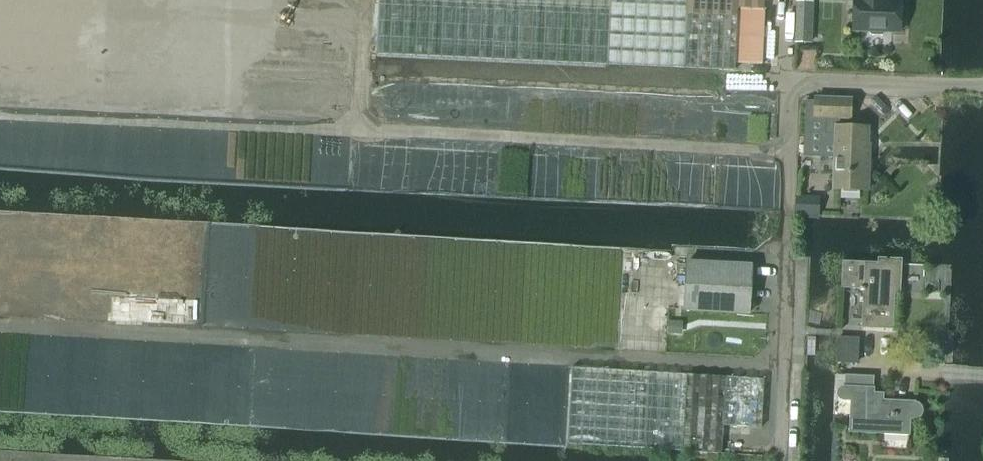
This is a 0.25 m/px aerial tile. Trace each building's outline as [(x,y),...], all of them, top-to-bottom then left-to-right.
[(376,51),(411,52),(531,58),(649,65),(734,69),(735,62),(761,64),(764,8),(764,0),(379,0),(376,51)] [(852,28),(869,29),(868,31),(870,34),(882,34),(884,32),(885,29),(899,30),(901,0),(853,0),(852,28)] [(797,19),(796,41),(811,42),(812,20),(797,19)] [(832,157),(831,189),(866,190),(867,156),(861,156),(861,146),(864,146),(864,127),(836,126),(836,117),(849,118),(850,97),(813,96),(812,100),(804,100),(802,156),(832,157)] [(795,196),(794,214),(818,215),(820,197),(795,196)] [(900,279),(901,264),(901,259),(879,258),(878,278),(866,277),(866,263),(842,261),(841,287),(860,288),(860,290),(864,290),(862,327),(891,329),(894,279),(900,279)] [(748,312),(751,264),(686,261),(684,310),(748,312)] [(667,334),(677,335),(678,323),(668,322),(667,334)] [(858,364),(859,338),(838,337),(837,364),(858,364)] [(571,368),(567,444),(611,447),(684,451),(721,453),(722,425),(761,426),(764,379),(725,377),(689,374),(571,368)] [(838,392),(838,396),(840,399),(844,400),(852,401),(850,432),(885,434),(885,431),(909,432),(910,419),(914,419),(918,418),(921,415),(922,412),(921,408),(918,404),(915,403),(883,401),(883,396),(873,396),(874,377),(845,375),(845,387),(841,389),(838,392)]
